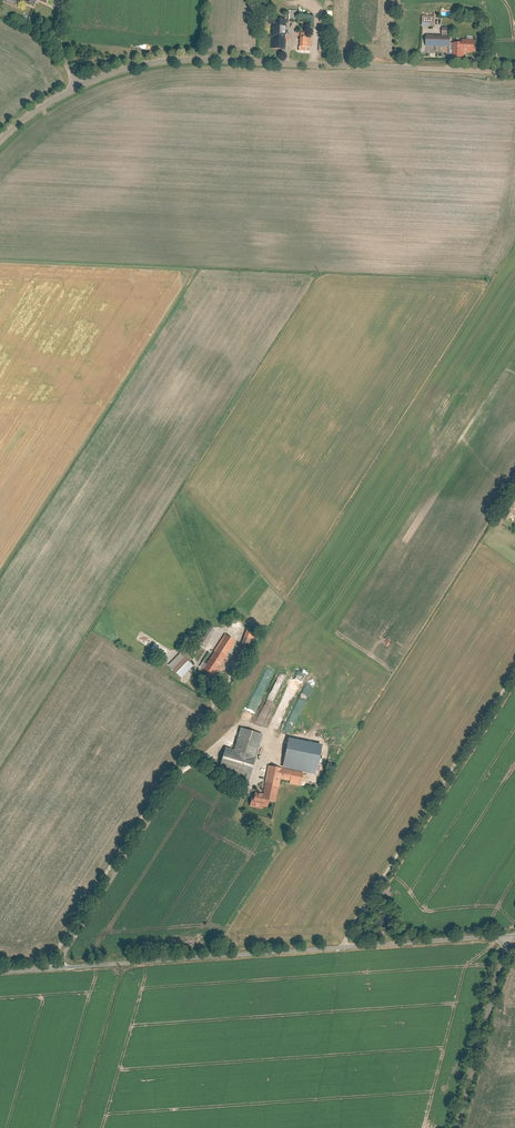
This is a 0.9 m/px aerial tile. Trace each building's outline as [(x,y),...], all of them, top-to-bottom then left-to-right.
[(38,1),(48,6),(51,0),(26,0),(23,5),(34,10),(38,1)] [(436,17),(426,17),(426,26),(436,26),(436,17)] [(273,20),(273,48),(284,48),(284,20),(273,20)] [(297,29),(295,48),(308,49),(309,30),(297,29)] [(426,36),(426,46),(453,47),(453,58),(462,58),(462,51),(472,51),(472,42),(450,42),(451,30),(442,30),(442,37),(426,36)] [(235,620),(230,627),(237,631),(241,624),(235,620)] [(210,628),(201,644),(209,649),(218,632),(210,628)] [(248,632),(239,653),(248,656),(257,636),(248,632)] [(201,667),(206,670),(205,672),(215,678),(236,642),(226,636),(208,665),(204,662),(201,667)] [(195,659),(187,652),(184,656),(192,663),(195,659)] [(181,655),(170,667),(183,678),(194,666),(181,655)] [(242,730),(235,751),(228,748),(222,766),(253,777),(258,762),(266,738),(242,730)] [(320,774),(326,744),(292,737),(286,768),(320,774)] [(276,802),(281,780),(301,784),(303,774),(269,767),(263,796),(258,795),(257,799),(254,799),(252,807),(265,809),(265,807),(270,808),(271,801),(276,802)]
